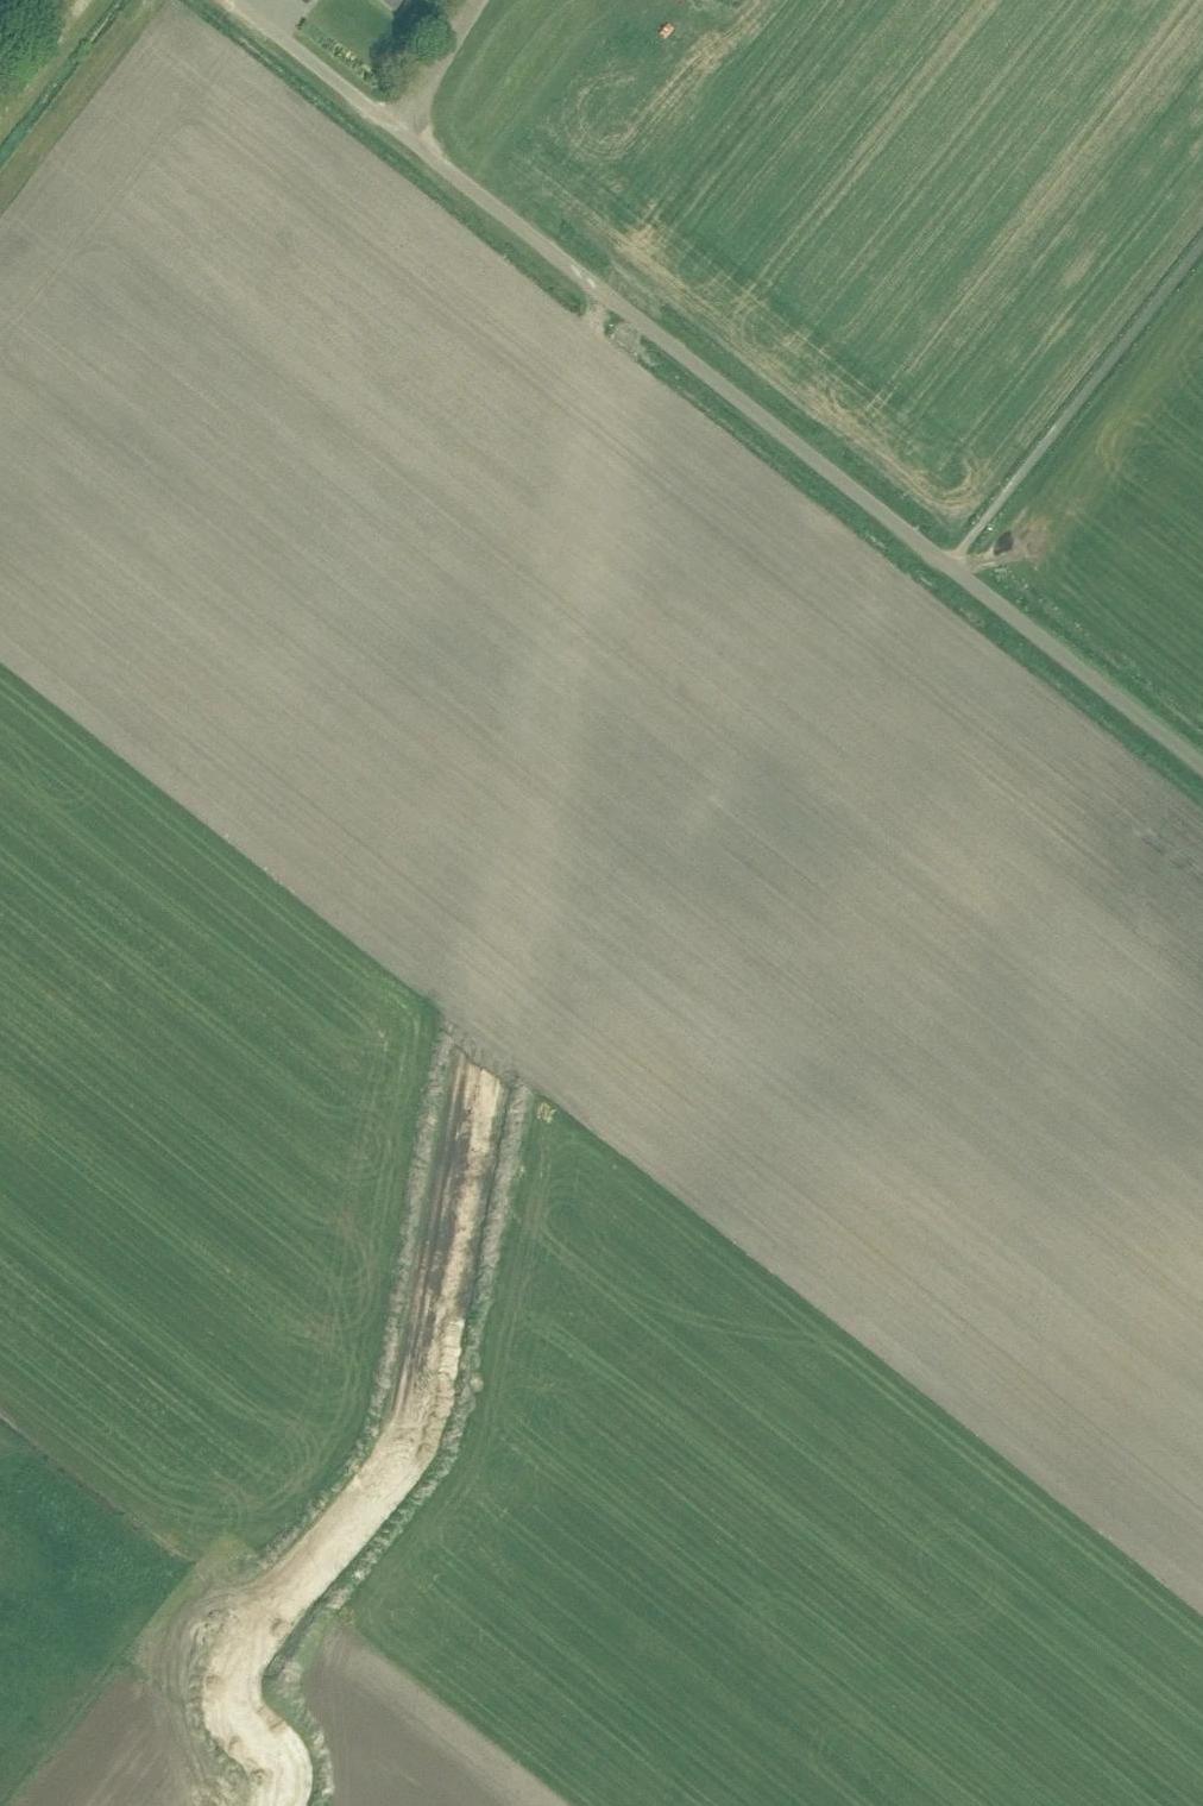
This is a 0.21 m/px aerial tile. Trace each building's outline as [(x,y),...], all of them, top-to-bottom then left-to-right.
[(394,13),(404,0),(378,0),(394,13)]
